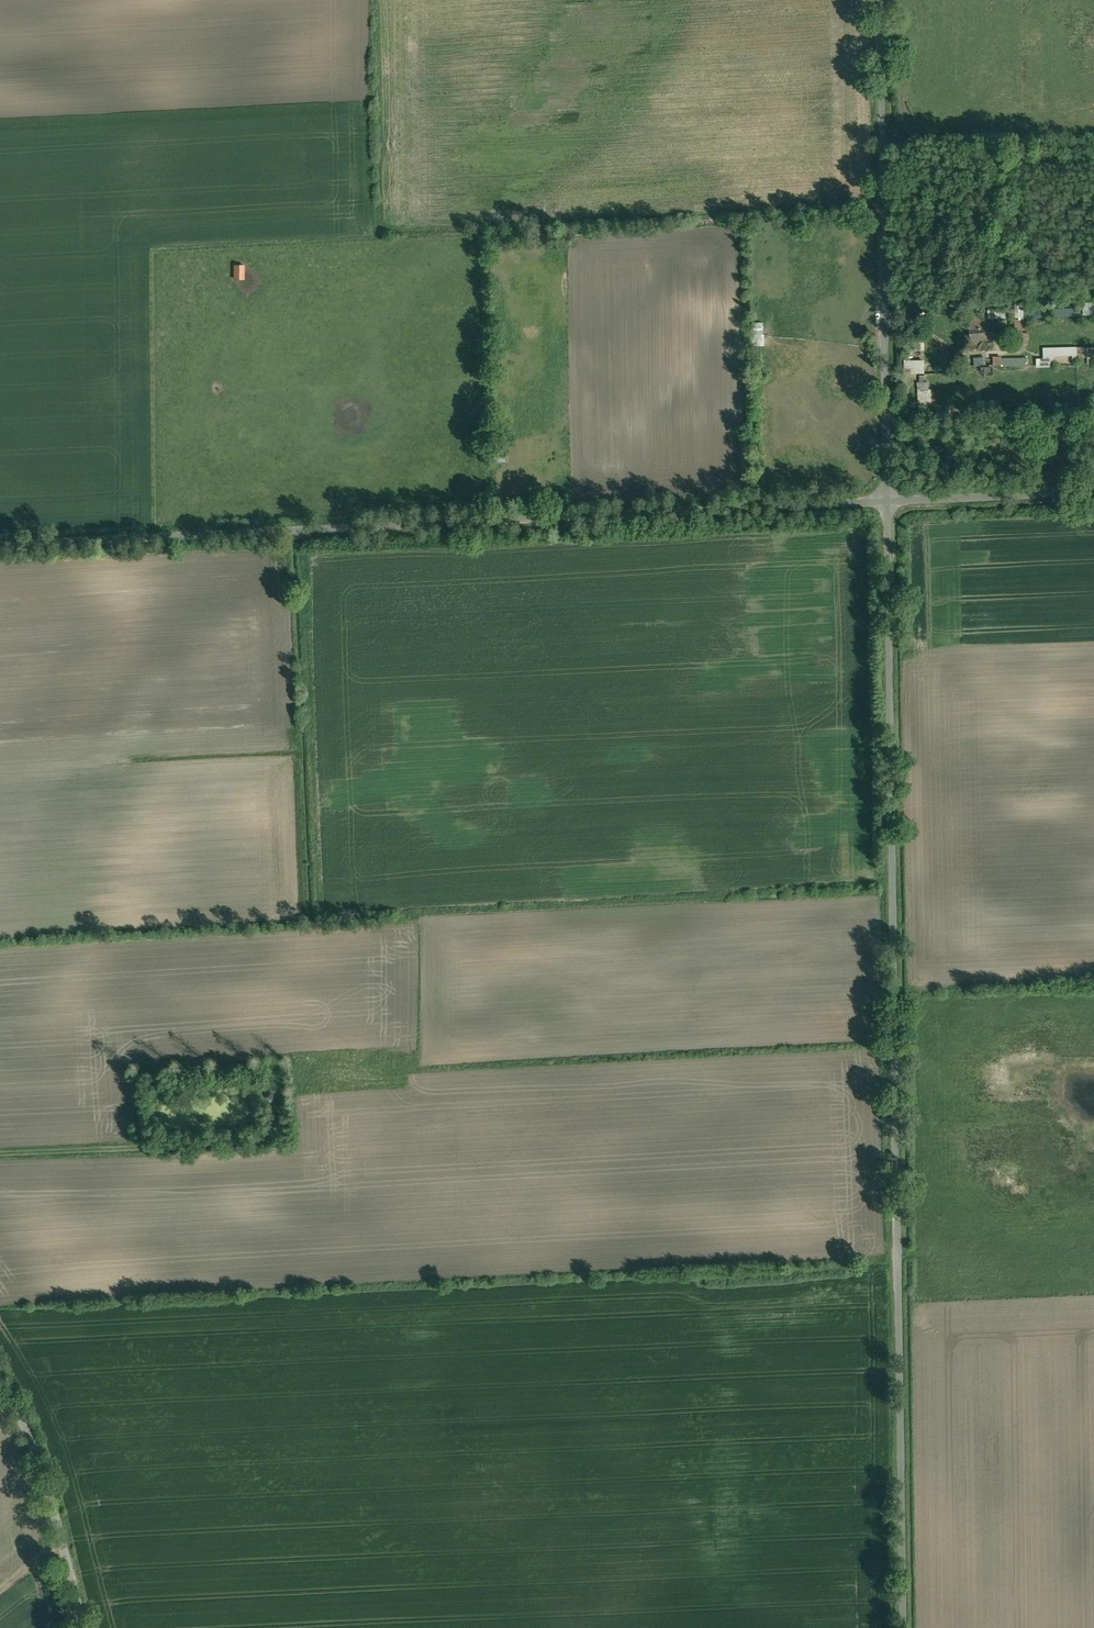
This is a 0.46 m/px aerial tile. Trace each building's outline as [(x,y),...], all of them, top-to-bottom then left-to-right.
[(245,277),(245,268),(234,268),(234,277),(245,277)] [(1081,308),(995,311),(995,317),(1081,314),(1081,308)] [(984,316),(969,317),(971,339),(993,337),(992,326),(985,327),(984,316)] [(926,373),(926,360),(905,360),(906,373),(926,373)] [(920,405),(931,406),(931,394),(925,394),(925,383),(920,383),(920,405)] [(495,444),(495,462),(506,462),(506,444),(495,444)]
